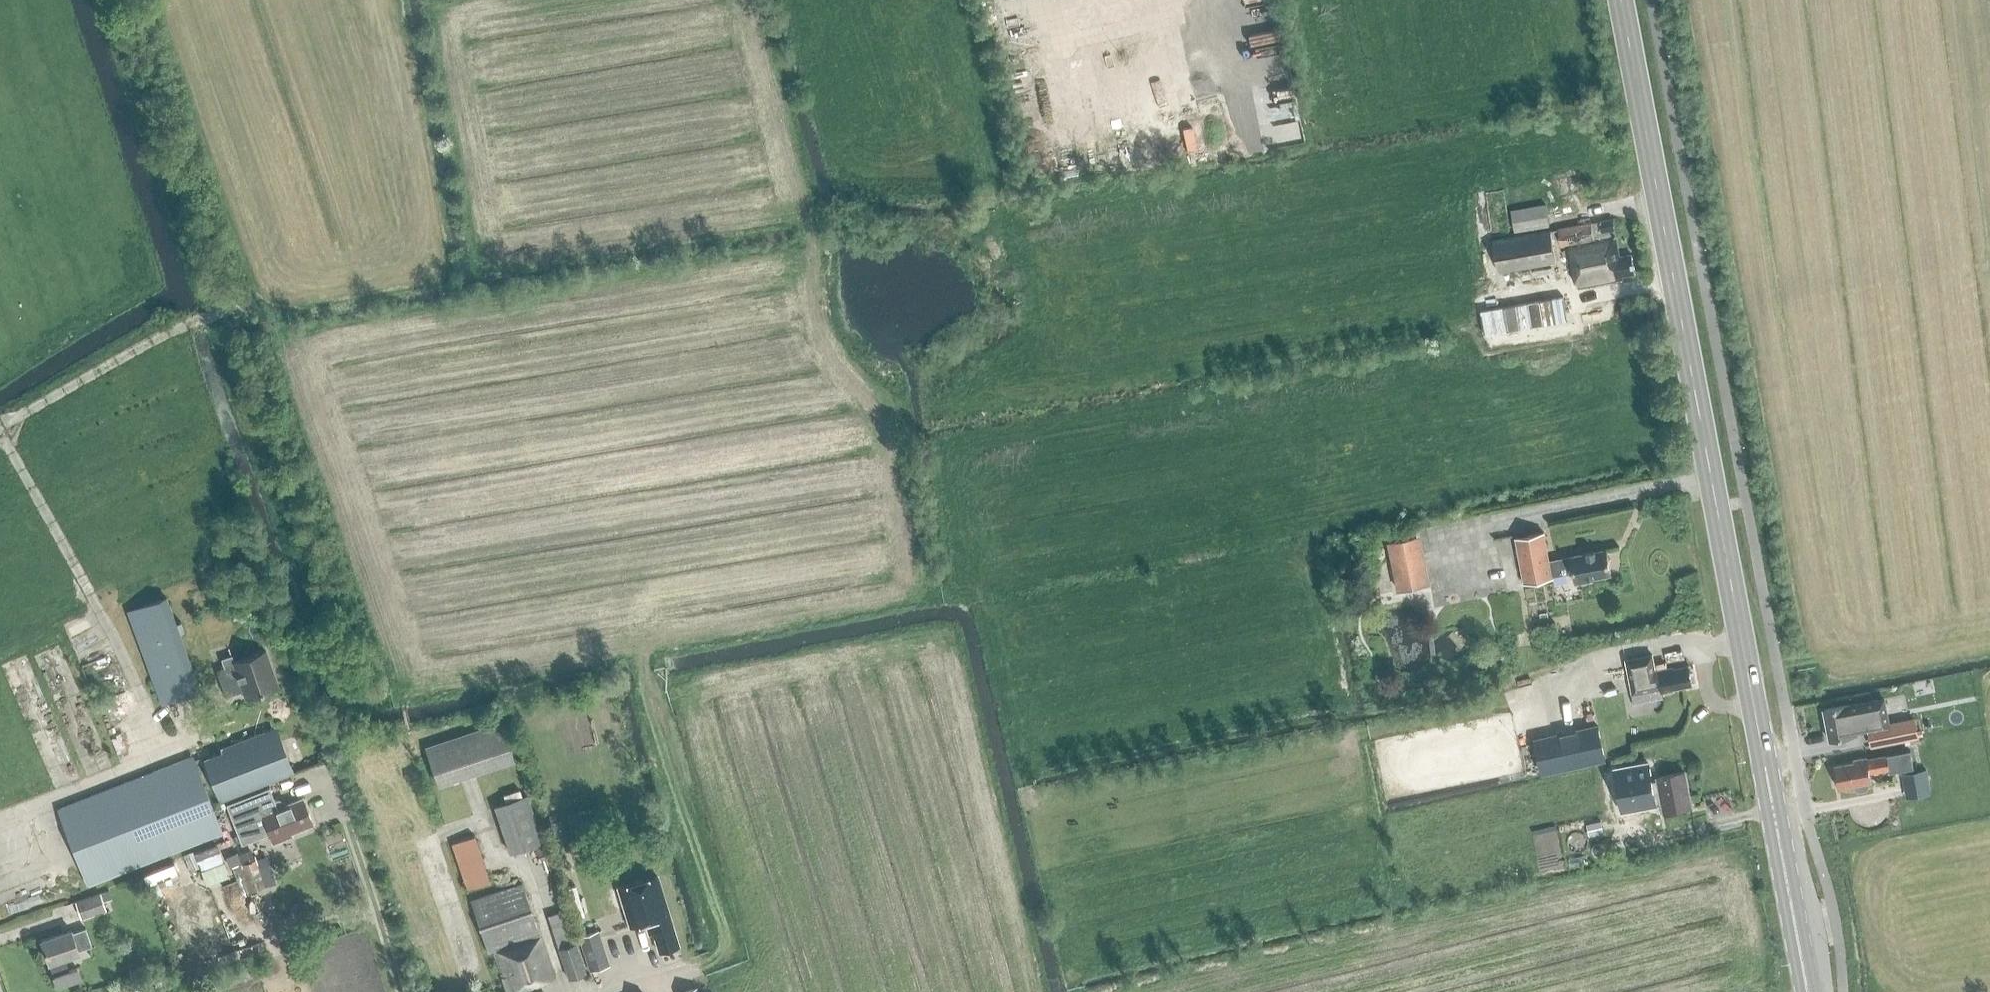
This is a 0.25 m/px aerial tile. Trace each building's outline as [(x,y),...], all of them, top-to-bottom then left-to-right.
[(1578,176),(1566,178),(1569,194),(1581,192),(1578,176)] [(1548,227),(1544,206),(1510,212),(1514,233),(1548,227)] [(1613,220),(1606,221),(1557,231),(1560,247),(1568,245),(1576,291),(1623,282),(1622,277),(1635,275),(1631,255),(1620,258),(1613,220)] [(1492,242),(1498,274),(1555,264),(1550,232),(1492,242)] [(1609,573),(1606,556),(1604,548),(1569,554),(1569,557),(1549,561),(1544,533),(1515,538),(1523,583),(1552,578),(1551,574),(1571,571),(1573,580),(1609,573)] [(1387,541),(1397,590),(1430,583),(1420,534),(1387,541)] [(179,632),(184,631),(180,621),(176,623),(167,599),(126,613),(159,705),(200,690),(194,673),(179,632)] [(217,671),(227,699),(245,693),(248,700),(279,689),(266,650),(234,661),(232,656),(221,660),(224,668),(217,671)] [(1690,666),(1673,670),(1672,667),(1654,671),(1651,655),(1626,660),(1633,694),(1661,689),(1662,692),(1674,690),(1673,686),(1694,682),(1690,666)] [(1885,705),(1880,702),(1851,707),(1851,705),(1823,710),(1829,743),(1859,738),(1856,723),(1876,719),(1884,718),(1886,715),(1885,705)] [(425,747),(438,786),(517,759),(504,720),(425,747)] [(1870,746),(1902,741),(1899,725),(1888,727),(1867,730),(1867,731),(1868,734),(1870,746)] [(1599,727),(1535,741),(1542,772),(1605,759),(1599,727)] [(216,785),(223,804),(294,777),(280,738),(225,758),(208,765),(211,773),(216,785)] [(1855,786),(1855,789),(1858,792),(1865,790),(1867,787),(1867,784),(1870,783),(1869,775),(1889,771),(1886,756),(1835,766),(1839,789),(1855,786)] [(58,809),(88,889),(223,837),(205,789),(200,777),(193,758),(58,809)] [(1902,774),(1906,798),(1931,794),(1926,770),(1902,774)] [(1619,796),(1624,821),(1663,814),(1661,806),(1667,805),(1668,811),(1692,806),(1686,771),(1661,776),(1665,798),(1657,799),(1655,789),(1619,796)] [(226,808),(241,848),(270,837),(273,846),(287,841),(286,838),(312,828),(303,804),(278,814),(270,792),(226,808)] [(494,806),(510,854),(544,843),(528,795),(494,806)] [(1600,822),(1585,825),(1588,837),(1602,834),(1600,822)] [(490,883),(475,836),(451,843),(467,890),(490,883)] [(230,859),(242,894),(265,887),(256,860),(254,860),(252,854),(239,858),(239,856),(230,859)] [(224,864),(202,872),(205,881),(227,873),(224,864)] [(638,881),(617,887),(628,924),(641,920),(641,921),(645,933),(650,931),(655,949),(676,943),(667,912),(666,912),(655,876),(638,881)] [(519,877),(468,894),(488,954),(495,952),(508,991),(540,991),(537,981),(552,976),(519,877)] [(575,886),(565,889),(573,918),(584,915),(575,886)] [(99,894),(103,903),(112,900),(108,890),(99,894)] [(103,903),(99,894),(75,903),(81,920),(105,911),(103,903)] [(559,950),(568,979),(587,973),(577,943),(575,944),(564,911),(547,917),(558,950),(559,950)] [(610,965),(598,931),(579,937),(590,972),(610,965)] [(50,967),(51,967),(55,979),(55,980),(59,991),(82,983),(77,971),(69,974),(65,962),(80,957),(79,955),(92,950),(86,933),(73,937),(71,933),(42,944),(50,967)]
